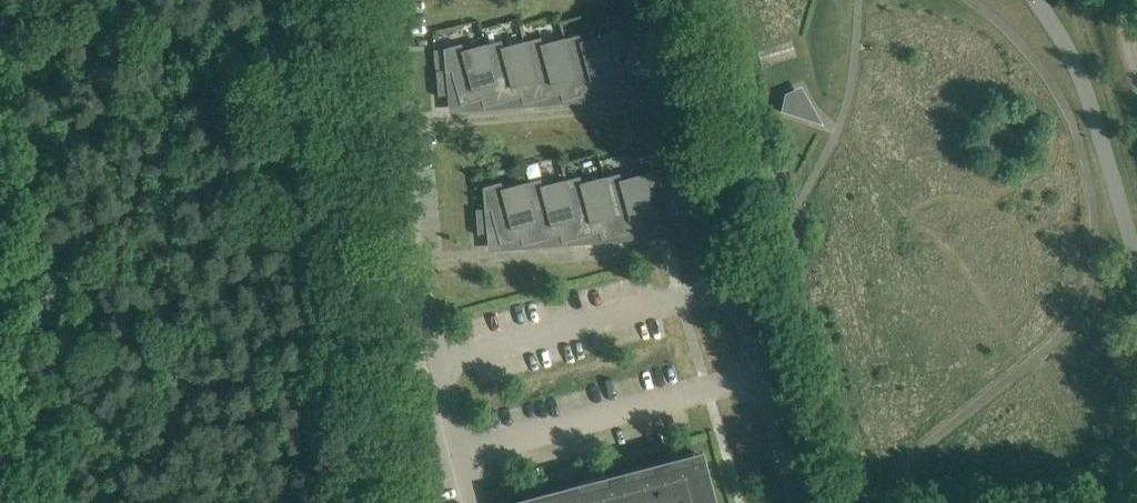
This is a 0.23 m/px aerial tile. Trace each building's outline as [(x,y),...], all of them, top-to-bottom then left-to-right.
[(619,31),(603,36),(619,93),(639,87),(641,95),(661,93),(660,68),(654,69),(649,52),(652,51),(647,31),(634,35),(621,39),(619,31)] [(580,34),(564,39),(580,96),(600,90),(602,98),(619,93),(603,36),(582,42),(580,34)] [(540,37),(524,42),(540,99),(560,93),(562,101),(580,96),(564,39),(542,45),(540,37)] [(501,40),(485,45),(501,102),(521,96),(523,104),(540,99),(524,42),(503,48),(501,40)] [(445,70),(436,71),(436,75),(438,96),(452,93),(457,91),(460,105),(481,100),(483,107),(501,102),(485,45),(463,51),(461,44),(443,49),(445,70)] [(788,96),(786,108),(813,117),(815,116),(801,90),(788,96)] [(648,173),(644,175),(659,231),(678,226),(680,234),(701,232),(699,207),(693,209),(688,191),(692,190),(687,171),(661,178),(659,170),(648,173)] [(619,173),(604,178),(619,234),(639,229),(641,236),(653,233),(659,231),(644,175),(621,181),(619,173)] [(580,176),(565,180),(580,237),(599,232),(601,239),(619,234),(604,178),(582,183),(580,176)] [(540,179),(525,183),(541,240),(560,235),(562,242),(580,237),(565,180),(542,186),(540,179)] [(484,209),(476,209),(476,211),(478,235),(496,230),(500,244),(520,238),(522,245),(541,240),(525,183),(503,189),(501,182),(483,187),(484,209)] [(518,502),(714,502),(702,454),(699,455),(701,460),(671,468),(670,463),(653,467),(654,472),(625,480),(623,475),(607,479),(608,485),(578,492),(577,487),(518,502)]
